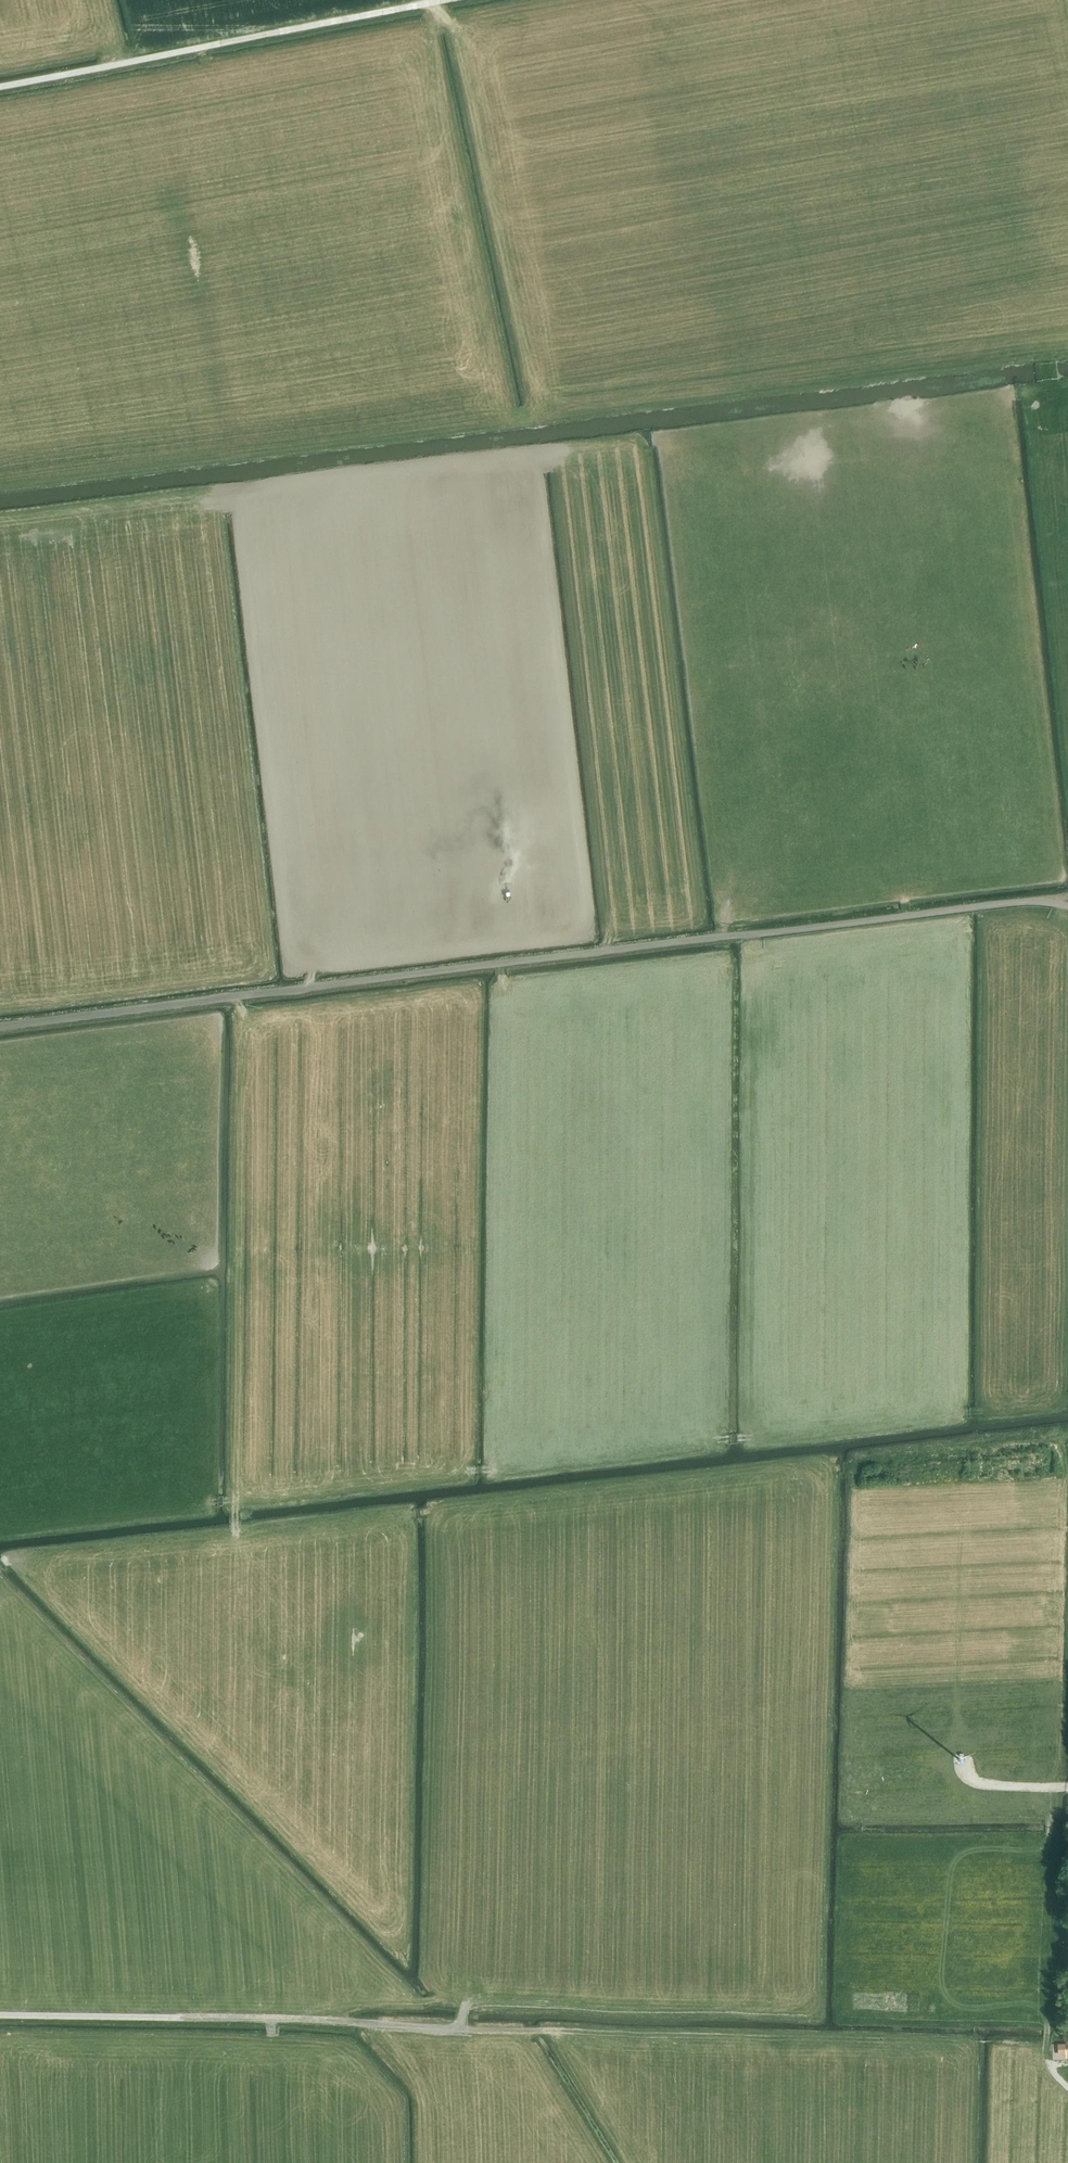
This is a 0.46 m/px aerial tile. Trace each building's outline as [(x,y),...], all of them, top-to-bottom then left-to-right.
[(1067,2044),(1058,2045),(1059,2054),(1067,2054),(1067,2044)]
